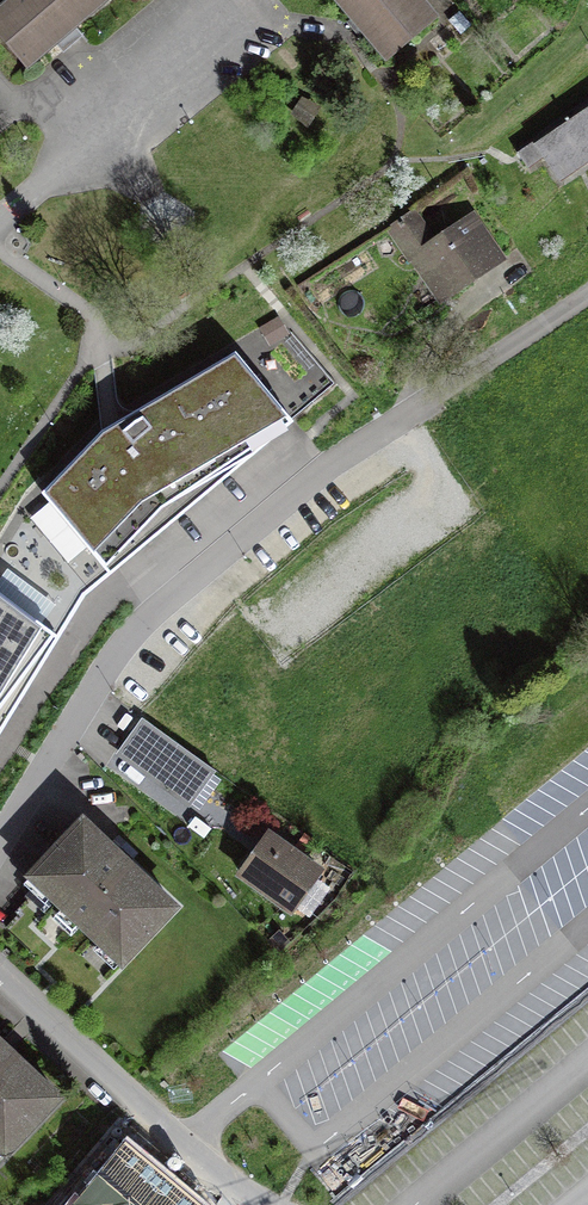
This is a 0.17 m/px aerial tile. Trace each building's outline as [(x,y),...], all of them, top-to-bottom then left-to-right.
[(22,69),(104,0),(3,0),(0,3),(0,42),(22,69)] [(421,0),(336,0),(387,61),(437,19),(421,0)] [(295,103),(289,117),(309,127),(316,114),(295,103)] [(519,152),(529,167),(545,157),(558,177),(587,158),(587,107),(519,152)] [(414,209),(388,227),(438,302),(499,262),(472,221),(438,244),(414,209)] [(102,433),(44,495),(108,575),(295,427),(237,353),(102,433)] [(11,728),(61,640),(0,599),(0,742),(11,728)] [(211,773),(142,724),(119,756),(188,805),(211,773)] [(30,876),(39,884),(26,896),(30,900),(17,911),(21,915),(8,927),(32,953),(46,940),(43,937),(56,924),(52,920),(65,908),(124,961),(176,903),(81,819),(30,876)] [(267,835),(239,875),(292,912),(320,873),(267,835)] [(0,1045),(0,1147),(6,1153),(57,1099),(0,1045)] [(77,1204),(199,1204),(125,1145),(77,1204)]
